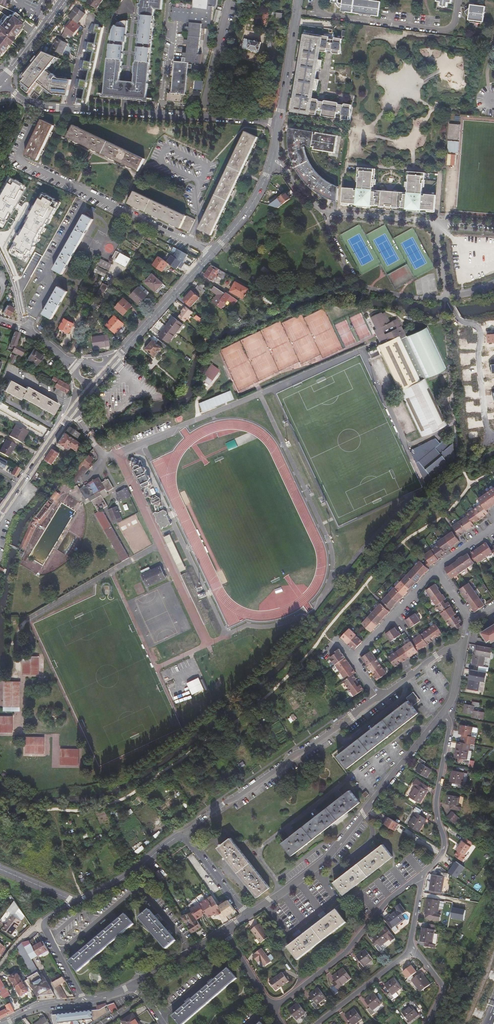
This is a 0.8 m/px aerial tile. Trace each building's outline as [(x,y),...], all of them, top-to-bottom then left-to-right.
[(88,2),(97,8),(103,0),(90,0),(88,2)] [(104,95),(147,99),(147,97),(154,16),(154,9),(152,7),(153,6),(155,9),(162,9),(162,0),(141,0),(141,3),(139,3),(139,7),(140,7),(139,14),(140,14),(140,16),(139,16),(139,20),(145,20),(145,24),(138,23),(138,26),(139,27),(139,30),(138,30),(138,34),(144,34),(144,38),(137,37),(137,41),(137,48),(136,48),(136,52),(142,52),(142,55),(135,55),(135,58),(136,59),(136,62),(135,62),(134,66),(141,67),(141,70),(134,69),(134,73),(135,73),(134,81),(136,84),(133,82),(120,81),(118,83),(118,82),(120,80),(121,72),(122,72),(122,68),(115,68),(116,64),(122,65),(122,61),(122,57),(123,57),(123,54),(116,53),(117,50),(123,50),(124,42),(125,42),(126,36),(119,36),(120,32),(126,33),(127,21),(122,21),(120,21),(118,23),(118,22),(117,24),(115,27),(112,35),(110,44),(109,54),(108,54),(104,93),(104,95)] [(201,25),(201,23),(209,24),(211,7),(211,6),(208,5),(209,0),(193,0),(192,10),(190,9),(190,6),(189,5),(177,4),(176,5),(175,8),(172,8),(171,21),(189,23),(189,26),(186,26),(186,31),(189,31),(188,40),(185,39),(184,44),(187,45),(186,53),(183,52),(183,57),(186,57),(186,62),(175,61),(172,91),(171,91),(171,93),(167,93),(167,101),(181,102),(182,94),(185,94),(188,67),(188,64),(189,62),(201,64),(202,54),(198,54),(201,28),(201,25)] [(329,3),(334,4),(337,8),(339,8),(339,12),(361,15),(360,17),(365,18),(365,16),(376,17),(378,2),(367,0),(329,0),(329,3)] [(468,8),(464,11),(462,12),(463,14),(466,18),(466,21),(481,23),(483,6),(468,5),(468,8)] [(68,16),(73,20),(77,23),(84,14),(76,7),(68,16)] [(214,21),(219,23),(222,11),(217,9),(214,21)] [(269,10),(264,9),(260,24),(266,25),(269,10)] [(0,52),(1,53),(5,48),(4,47),(6,45),(12,38),(14,35),(15,36),(19,31),(18,30),(20,28),(22,25),(20,23),(21,22),(23,20),(13,12),(11,14),(10,16),(8,14),(6,17),(5,16),(1,21),(0,21),(0,52)] [(89,13),(86,24),(94,26),(97,15),(89,13)] [(72,36),(80,26),(77,23),(73,20),(65,30),(66,31),(62,36),(66,38),(69,34),(72,36)] [(78,101),(87,103),(104,27),(100,26),(100,24),(97,24),(95,32),(98,32),(96,43),(90,42),(88,49),(94,51),(92,61),(85,60),(84,68),(90,69),(87,80),(81,79),(80,87),(86,88),(83,99),(79,98),(78,101)] [(303,34),(298,63),(291,112),(348,120),(350,105),(311,99),(313,90),(314,83),(316,69),(317,67),(317,62),(319,52),(339,55),(341,40),(303,34)] [(69,44),(60,39),(54,50),(63,55),(69,44)] [(262,42),(244,39),(243,48),(249,50),(250,50),(261,52),(262,42)] [(57,57),(43,51),(25,74),(28,77),(25,81),(28,83),(25,87),(34,94),(42,85),(53,94),(56,95),(56,94),(68,95),(72,78),(59,78),(47,68),(57,57)] [(194,89),(202,90),(203,81),(195,80),(194,89)] [(276,110),(280,82),(274,81),(269,115),(276,110)] [(54,125),(42,119),(25,154),(37,160),(54,125)] [(461,124),(450,123),(449,139),(460,140),(461,124)] [(145,159),(73,125),(67,136),(139,171),(145,159)] [(335,202),(338,203),(339,187),(336,186),(334,185),(329,182),(324,180),(323,178),(320,177),(318,174),(314,170),(313,168),(310,164),(309,161),(307,157),(305,154),(305,150),(304,148),(304,147),(304,146),(304,145),(305,145),(306,145),(307,146),(307,147),(312,148),(314,148),(313,151),(336,154),(338,137),(289,130),(289,131),(289,139),(290,148),(290,150),(291,157),(293,162),(294,166),(298,172),(302,179),(305,183),(308,186),(312,189),(316,192),(323,197),(335,202)] [(257,138),(245,132),(200,227),(212,233),(257,138)] [(374,170),(359,169),(358,176),(360,176),(359,189),(344,189),(343,204),(358,205),(358,206),(372,207),(372,206),(387,207),(387,205),(394,206),(393,207),(408,209),(422,211),(422,210),(436,211),(437,196),(423,195),(424,181),(425,181),(426,174),(410,173),(409,183),(408,183),(407,191),(409,191),(408,194),(373,191),(373,188),(374,188),(375,181),(374,181),(374,170)] [(6,181),(0,191),(0,221),(3,223),(6,218),(6,219),(12,208),(11,208),(13,205),(14,205),(22,190),(21,190),(24,185),(20,183),(21,182),(14,178),(13,179),(9,177),(6,181)] [(187,215),(135,191),(129,204),(190,231),(196,218),(187,214),(187,215)] [(279,207),(291,198),(286,193),(275,201),(279,207)] [(57,199),(50,195),(49,196),(45,194),(43,199),(42,198),(31,217),(33,217),(22,235),(21,235),(15,245),(16,245),(13,250),(17,252),(17,253),(24,257),(24,256),(28,259),(31,253),(32,254),(36,246),(35,246),(51,218),(52,219),(58,208),(57,208),(60,202),(56,200),(57,199)] [(93,219),(84,215),(54,270),(63,275),(93,219)] [(32,254),(31,253),(28,259),(24,256),(24,257),(17,253),(17,252),(13,250),(16,245),(15,245),(14,244),(10,253),(28,263),(33,254),(32,254)] [(171,250),(166,256),(173,261),(178,254),(171,250)] [(131,259),(116,251),(112,259),(126,267),(131,259)] [(168,263),(159,256),(153,264),(162,271),(168,263)] [(97,264),(109,270),(112,264),(100,259),(97,264)] [(231,278),(232,277),(212,265),(205,276),(214,281),(217,275),(224,279),(226,277),(231,279),(231,278)] [(472,274),(475,279),(485,274),(483,269),(472,274)] [(153,274),(145,282),(156,291),(163,283),(153,274)] [(247,289),(249,286),(238,280),(236,283),(235,283),(229,292),(241,299),(244,294),(246,295),(248,290),(247,289)] [(109,286),(103,283),(97,294),(104,297),(107,293),(106,292),(109,286)] [(203,289),(205,286),(201,283),(199,286),(198,285),(196,288),(203,294),(206,290),(203,289)] [(148,296),(150,293),(142,285),(139,288),(148,296)] [(212,301),(217,304),(225,293),(224,292),(214,285),(211,289),(217,294),(215,297),(214,297),(213,298),(213,299),(212,301)] [(67,292),(58,287),(43,314),(52,319),(67,292)] [(148,296),(139,288),(131,297),(140,305),(145,298),(148,296)] [(192,290),(184,299),(191,305),(199,296),(192,290)] [(234,303),(237,299),(226,291),(225,293),(217,304),(221,308),(227,299),(234,303)] [(260,298),(263,300),(266,301),(271,304),(273,301),(262,294),(260,298)] [(126,300),(118,309),(126,317),(134,308),(126,300)] [(9,316),(13,308),(7,305),(2,312),(9,316)] [(179,316),(185,321),(193,311),(186,306),(183,309),(184,310),(179,316)] [(202,323),(204,320),(197,314),(195,317),(202,323)] [(115,316),(107,325),(115,333),(121,326),(122,327),(124,324),(115,316)] [(173,317),(159,336),(169,344),(183,325),(173,317)] [(425,435),(445,425),(426,387),(448,377),(427,331),(406,340),(403,334),(401,335),(396,324),(388,328),(383,318),(380,319),(379,318),(371,322),(376,333),(381,345),(379,346),(377,347),(380,354),(379,355),(381,358),(397,392),(399,393),(420,437),(425,435)] [(69,321),(67,320),(62,328),(69,332),(74,323),(74,321),(72,320),(70,320),(69,321)] [(14,345),(19,333),(14,331),(9,343),(14,345)] [(109,336),(93,338),(94,349),(110,347),(109,336)] [(159,343),(161,341),(154,336),(151,339),(152,340),(146,348),(155,355),(161,347),(156,342),(156,341),(159,343)] [(485,340),(486,348),(493,347),(493,338),(485,340)] [(24,350),(14,345),(12,351),(21,355),(24,350)] [(42,355),(33,349),(26,360),(35,366),(42,355)] [(381,358),(379,355),(376,356),(375,353),(367,357),(370,364),(381,358)] [(12,355),(8,362),(12,364),(16,357),(12,355)] [(218,378),(206,372),(204,376),(208,378),(201,390),(209,394),(218,378)] [(61,391),(66,394),(70,386),(54,377),(51,381),(56,384),(55,388),(56,388),(61,391)] [(25,389),(10,380),(4,391),(19,400),(21,397),(52,415),(58,404),(27,386),(25,389)] [(231,402),(227,393),(195,405),(199,414),(231,402)] [(27,431),(15,424),(8,436),(21,443),(27,431)] [(72,429),(68,426),(65,431),(76,438),(79,434),(75,431),(76,430),(73,427),(72,429)] [(76,454),(83,446),(64,433),(57,443),(65,448),(65,447),(68,449),(67,452),(67,455),(66,456),(70,458),(71,457),(72,458),(76,454)] [(15,444),(6,439),(0,450),(0,452),(7,456),(15,444)] [(410,463),(420,483),(423,488),(425,493),(454,471),(452,454),(447,457),(443,451),(438,453),(435,448),(427,452),(422,454),(411,459),(410,463)] [(58,453),(53,449),(46,460),(52,464),(60,454),(61,454),(62,453),(59,451),(58,453)] [(151,485),(152,484),(152,482),(142,460),(134,457),(131,457),(129,459),(145,496),(146,496),(147,496),(148,495),(149,494),(148,489),(149,487),(151,485)] [(92,464),(88,461),(65,485),(70,490),(86,474),(86,475),(92,469),(90,467),(92,464)] [(15,476),(20,468),(16,466),(11,473),(15,476)] [(106,495),(108,498),(115,494),(110,485),(103,488),(101,484),(81,494),(87,504),(90,503),(106,495)] [(477,499),(480,504),(484,511),(493,504),(493,487),(477,499)] [(130,496),(127,488),(116,492),(120,500),(130,496)] [(103,501),(105,504),(110,501),(108,498),(106,495),(90,503),(91,507),(93,506),(103,501)] [(160,503),(161,499),(159,496),(156,496),(153,497),(152,499),(152,501),(154,505),(156,505),(159,504),(160,503)] [(57,502),(52,498),(33,523),(31,522),(25,535),(26,536),(18,555),(23,557),(34,531),(57,502)] [(93,506),(99,511),(102,509),(106,507),(105,504),(103,501),(93,506)] [(480,504),(472,509),(479,519),(483,516),(483,515),(482,513),(485,511),(484,511),(480,504)] [(122,519),(116,506),(109,509),(115,522),(122,519)] [(99,511),(95,514),(122,561),(128,557),(102,509),(99,511)] [(167,515),(167,512),(166,510),(164,509),(160,511),(157,511),(155,511),(154,512),(153,513),(154,515),(155,516),(157,518),(156,520),(157,521),(158,522),(159,524),(159,527),(160,528),(162,527),(164,526),(167,525),(170,524),(171,524),(172,523),(171,521),(170,520),(168,519),(167,517),(167,515)] [(465,515),(464,519),(468,525),(471,523),(472,525),(474,522),(479,519),(472,509),(465,515)] [(464,519),(457,524),(464,534),(471,529),(470,527),(468,525),(464,519)] [(453,534),(456,539),(464,534),(457,524),(449,529),(453,534)] [(185,568),(170,534),(165,536),(181,570),(185,568)] [(449,535),(442,540),(449,550),(457,545),(453,540),(450,536),(449,535)] [(434,545),(436,548),(441,555),(449,550),(442,540),(434,545)] [(482,561),(490,556),(489,554),(488,553),(485,549),(483,546),(475,551),(482,561)] [(436,548),(428,553),(435,562),(440,559),(438,557),(441,555),(436,548)] [(472,562),(475,566),(482,561),(475,551),(468,556),(469,558),(472,562)] [(425,561),(430,567),(436,563),(435,562),(428,553),(422,558),(425,561)] [(464,571),(471,566),(470,564),(467,559),(464,556),(457,561),(464,571)] [(464,571),(457,561),(449,566),(456,576),(464,571)] [(417,564),(410,571),(419,579),(426,573),(424,571),(420,567),(417,564)] [(456,576),(449,566),(442,571),(449,582),(456,576)] [(147,586),(165,578),(159,567),(150,571),(149,568),(140,571),(147,586)] [(410,571),(404,577),(413,586),(419,579),(410,571)] [(404,577),(398,584),(407,592),(413,586),(404,577)] [(392,591),(401,599),(407,592),(398,584),(392,591)] [(466,586),(457,592),(459,595),(458,596),(462,600),(471,594),(466,586)] [(428,601),(437,595),(435,592),(436,592),(432,587),(423,594),(428,601)] [(385,597),(394,605),(401,599),(392,591),(391,590),(385,597)] [(476,601),(471,594),(462,600),(465,605),(465,604),(467,607),(476,601)] [(428,601),(433,609),(440,604),(442,603),(443,602),(439,598),(437,595),(428,601)] [(382,607),(387,611),(388,612),(394,605),(385,597),(379,604),(382,607)] [(472,615),(481,609),(476,601),(467,607),(469,610),(469,611),(472,615)] [(433,609),(438,617),(448,610),(445,605),(444,606),(442,607),(440,604),(433,609)] [(377,606),(371,613),(380,622),(386,615),(385,613),(380,609),(377,606)] [(443,624),(451,619),(452,618),(453,617),(448,610),(438,617),(443,624)] [(371,613),(365,620),(374,628),(380,622),(371,613)] [(412,616),(402,623),(407,631),(417,624),(412,616)] [(450,630),(455,627),(459,625),(455,620),(454,621),(453,622),(451,619),(443,624),(449,632),(450,630)] [(365,620),(358,626),(361,629),(368,635),(374,628),(365,620)] [(480,632),(482,636),(481,636),(484,639),(486,641),(489,639),(491,641),(493,639),(493,626),(492,623),(480,632)] [(435,640),(439,637),(433,627),(425,633),(430,640),(433,638),(434,639),(435,640)] [(388,645),(398,638),(392,630),(382,637),(388,645)] [(346,631),(338,640),(344,646),(353,638),(353,637),(346,631)] [(429,644),(429,643),(427,642),(430,640),(425,633),(418,638),(424,647),(429,644)] [(353,638),(344,646),(349,651),(350,650),(351,648),(353,650),(359,644),(353,638)] [(417,653),(425,648),(424,647),(418,638),(410,643),(413,647),(416,652),(417,653)] [(400,650),(407,660),(415,655),(414,654),(411,649),(408,645),(400,650)] [(490,658),(492,647),(475,645),(474,654),(471,653),(469,667),(482,669),(484,657),(490,658)] [(399,664),(400,665),(407,660),(400,650),(393,655),(398,662),(399,664)] [(332,667),(342,660),(336,651),(330,655),(332,657),(327,660),(332,667)] [(368,654),(358,660),(362,665),(362,664),(364,667),(373,661),(368,654)] [(387,663),(392,670),(397,667),(396,666),(395,664),(398,662),(393,655),(385,660),(387,663)] [(38,676),(38,660),(23,661),(24,676),(38,676)] [(337,674),(347,667),(342,660),(332,667),(337,674)] [(369,671),(371,674),(379,668),(373,661),(364,667),(364,668),(367,672),(368,672),(369,671)] [(351,676),(353,675),(347,667),(337,674),(343,682),(351,676)] [(373,676),(371,677),(371,678),(374,683),(384,676),(379,668),(371,674),(373,676)] [(484,681),(485,672),(471,669),(468,689),(478,691),(480,680),(484,681)] [(341,683),(346,691),(353,686),(352,683),(353,682),(354,681),(351,676),(343,682),(341,683)] [(204,689),(199,677),(187,683),(192,694),(204,689)] [(326,686),(321,677),(316,680),(320,686),(318,687),(320,690),(326,686)] [(5,709),(21,708),(20,685),(4,686),(5,709)] [(307,692),(302,685),(296,689),(301,696),(307,692)] [(353,686),(346,691),(352,698),(361,692),(358,687),(357,688),(356,689),(353,686)] [(407,701),(336,755),(346,768),(416,714),(411,707),(418,701),(412,693),(405,698),(407,701)] [(483,717),(484,710),(474,708),(475,702),(479,702),(479,698),(472,697),(471,701),(464,699),(463,710),(472,711),(471,715),(483,717)] [(297,718),(293,715),(291,716),(288,719),(291,723),(297,718)] [(12,720),(0,721),(0,736),(12,735),(12,720)] [(461,722),(457,743),(469,745),(475,745),(476,736),(472,735),(473,725),(461,722)] [(45,756),(45,742),(28,743),(28,757),(45,756)] [(468,751),(469,745),(457,743),(457,746),(455,746),(453,760),(456,761),(462,762),(461,765),(468,766),(469,762),(466,762),(467,750),(468,751)] [(262,760),(271,754),(270,752),(265,755),(264,754),(260,757),(262,760)] [(79,767),(78,753),(63,754),(64,767),(79,767)] [(415,771),(426,778),(431,770),(423,765),(425,762),(419,758),(417,761),(420,763),(415,771)] [(462,785),(464,774),(451,772),(450,783),(458,785),(458,788),(465,789),(465,786),(462,785)] [(414,782),(416,784),(408,795),(419,803),(427,791),(425,790),(420,786),(421,783),(416,779),(414,782)] [(290,857),(358,803),(348,790),(280,845),(290,857)] [(448,797),(446,806),(451,807),(455,807),(454,811),(462,812),(462,808),(458,808),(460,799),(448,797)] [(405,824),(415,832),(424,820),(416,814),(418,812),(413,808),(411,810),(413,812),(405,824)] [(455,825),(460,819),(454,815),(449,821),(455,825)] [(461,855),(471,843),(463,837),(460,841),(460,840),(454,849),(455,850),(451,855),(459,861),(463,856),(461,855)] [(257,899),(270,889),(230,840),(222,846),(221,845),(220,847),(220,848),(218,850),(257,899)] [(144,848),(142,845),(135,851),(136,854),(144,848)] [(343,895),(393,857),(383,845),(334,882),(343,895)] [(449,871),(458,878),(465,867),(457,860),(449,871)] [(429,877),(426,892),(440,894),(442,878),(445,879),(445,875),(438,875),(438,878),(429,877)] [(195,899),(195,900),(204,914),(208,919),(216,913),(215,911),(207,915),(205,911),(212,906),(207,899),(202,902),(201,900),(202,899),(200,896),(195,899)] [(192,903),(187,906),(190,910),(196,921),(202,917),(202,915),(204,914),(195,900),(191,902),(192,903)] [(422,917),(423,917),(430,918),(430,922),(437,923),(437,919),(435,919),(435,916),(437,903),(424,901),(422,917)] [(405,913),(399,904),(394,907),(396,909),(383,919),(393,933),(397,930),(394,927),(404,920),(401,916),(405,913)] [(207,915),(215,911),(212,906),(205,911),(207,915)] [(229,918),(234,914),(228,906),(223,909),(229,918)] [(457,908),(456,915),(458,916),(458,918),(464,919),(466,910),(457,908)] [(166,947),(175,939),(149,909),(140,917),(166,947)] [(187,912),(197,930),(201,928),(196,921),(190,910),(187,912)] [(297,961),(346,924),(336,911),(287,949),(297,961)] [(180,916),(191,934),(197,930),(187,912),(180,916)] [(77,972),(132,923),(125,914),(69,963),(77,972)] [(20,929),(12,922),(1,934),(9,942),(20,929)] [(250,932),(259,944),(268,938),(258,925),(250,932)] [(391,941),(394,939),(384,926),(370,937),(376,945),(374,946),(377,951),(380,949),(378,947),(389,939),(391,941)] [(427,946),(426,949),(434,950),(435,947),(431,946),(433,932),(420,930),(418,944),(423,945),(427,946)] [(23,943),(30,959),(37,956),(32,947),(28,941),(23,943)] [(22,942),(18,948),(31,977),(22,982),(18,975),(14,976),(13,975),(8,978),(19,998),(28,993),(25,989),(31,986),(36,997),(52,996),(44,979),(40,981),(30,959),(23,943),(22,942)] [(32,947),(37,956),(42,954),(43,957),(47,954),(48,952),(42,942),(32,947)] [(372,960),(364,950),(354,957),(360,965),(358,967),(362,972),(365,970),(363,967),(372,960)] [(264,969),(270,964),(260,951),(254,956),(252,958),(257,964),(259,963),(264,969)] [(350,979),(342,969),(331,978),(336,985),(333,987),(338,993),(340,991),(338,988),(350,979)] [(227,970),(171,1017),(177,1023),(182,1023),(235,979),(227,970)] [(49,979),(51,983),(61,978),(59,974),(49,979)] [(276,993),(288,983),(281,974),(269,984),(276,993)] [(417,993),(427,985),(419,974),(412,979),(410,976),(404,981),(406,983),(409,982),(417,993)] [(51,983),(61,1000),(65,999),(58,986),(65,982),(62,977),(61,978),(51,983)] [(389,996),(398,989),(391,979),(381,986),(387,993),(384,995),(388,1001),(391,999),(389,996)] [(324,999),(316,989),(307,996),(312,1003),(310,1005),(314,1011),(316,1009),(315,1006),(324,999)] [(379,1004),(372,994),(363,1001),(368,1008),(365,1010),(369,1015),(372,1013),(370,1011),(379,1004)] [(101,1009),(109,1004),(107,1002),(98,1006),(99,1010),(94,1010),(95,1013),(101,1009)] [(418,1017),(412,1010),(414,1008),(410,1002),(408,1004),(410,1007),(400,1014),(408,1023),(409,1023),(418,1017)] [(112,1014),(111,1013),(118,1009),(115,1003),(110,1004),(109,1004),(101,1009),(95,1013),(86,1019),(79,1023),(93,1023),(92,1023),(100,1019),(101,1021),(112,1014)] [(14,1012),(10,1004),(6,1006),(7,1008),(0,1012),(0,1019),(14,1012)] [(304,1014),(297,1004),(287,1011),(295,1021),(304,1014)] [(352,1008),(342,1016),(348,1023),(347,1023),(353,1023),(360,1019),(352,1008)] [(86,1019),(95,1013),(94,1010),(82,1012),(86,1019)] [(82,1012),(78,1012),(51,1015),(52,1023),(79,1023),(86,1019),(82,1012)] [(132,1015),(121,1022),(122,1023),(138,1023),(132,1015)]
